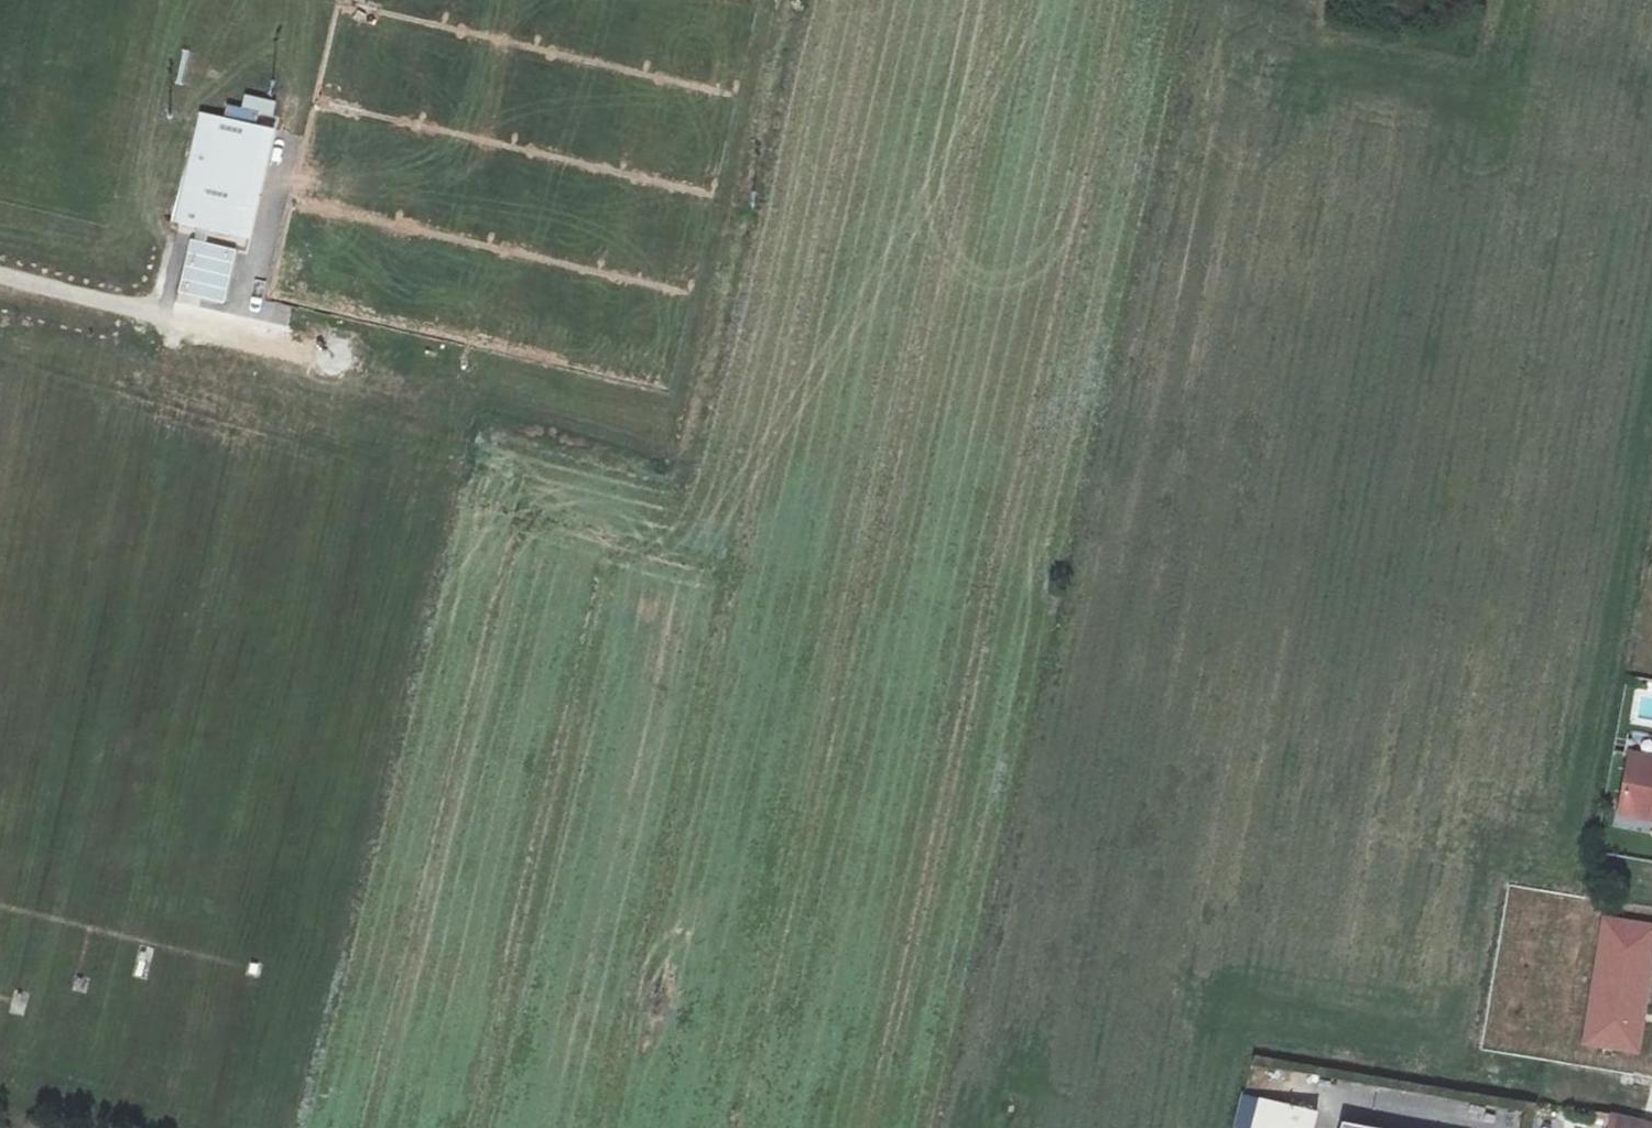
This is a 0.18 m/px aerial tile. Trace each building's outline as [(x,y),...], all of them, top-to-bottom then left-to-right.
[(251,240),(274,127),(197,112),(174,225),(251,240)] [(176,294),(225,306),(238,251),(190,239),(176,294)] [(1628,816),(1651,819),(1651,766),(1636,763),(1628,816)] [(1628,816),(1626,825),(1651,830),(1651,819),(1628,816)] [(1604,918),(1581,1042),(1638,1052),(1651,978),(1651,926),(1604,918)] [(1321,1109),(1262,1095),(1254,1127),(1317,1127),(1321,1109)]
